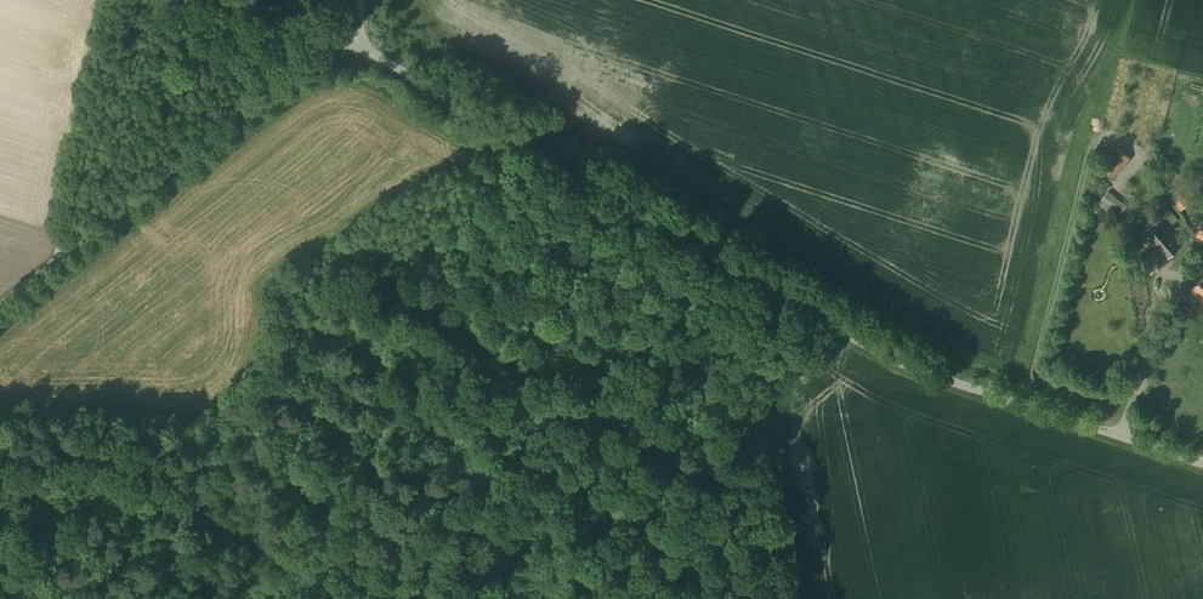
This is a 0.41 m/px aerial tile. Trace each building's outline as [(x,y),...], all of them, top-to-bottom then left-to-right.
[(1127,164),(1113,151),(1096,170),(1110,183),(1127,164)] [(1125,207),(1106,193),(1096,206),(1116,220),(1125,207)] [(1182,208),(1189,203),(1183,193),(1175,197),(1182,208)] [(1185,240),(1161,215),(1141,234),(1164,260),(1185,240)] [(1187,291),(1202,306),(1202,275),(1187,291)]
